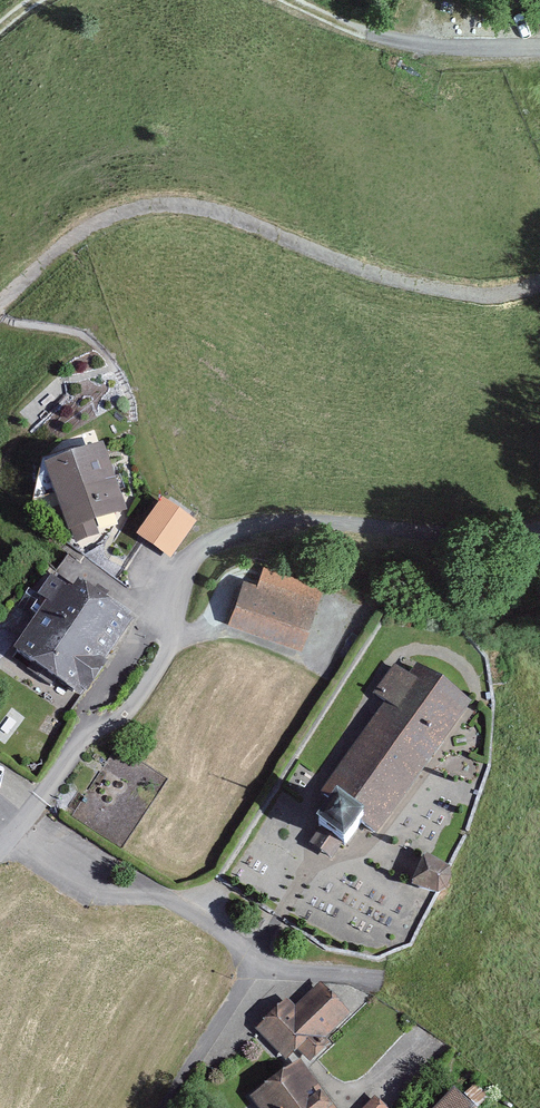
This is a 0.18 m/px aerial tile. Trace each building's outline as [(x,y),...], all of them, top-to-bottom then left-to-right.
[(124,513),(100,450),(43,472),(72,547),(92,539),(87,527),(124,513)] [(178,533),(159,522),(148,541),(167,552),(178,533)] [(299,651),(318,590),(262,572),(256,589),(238,584),(224,627),(299,651)] [(127,621),(76,586),(70,594),(49,579),(34,600),(43,606),(9,655),(73,699),(78,691),(87,697),(106,669),(98,663),(127,621)] [(318,833),(308,846),(328,861),(338,848),(342,850),(360,825),(374,836),(470,707),(415,666),(406,678),(393,669),(371,698),(383,707),(319,793),(333,803),(313,830),(318,833)] [(423,861),(411,885),(434,896),(438,898),(450,874),(445,872),(423,861)] [(316,986),(294,1008),(287,1001),(255,1031),(283,1059),(293,1049),(309,1066),(327,1049),(320,1042),(346,1017),(316,986)] [(297,1064),(248,1100),(253,1107),(330,1107),(297,1064)] [(450,1093),(436,1107),(466,1107),(450,1093)] [(371,1099),(364,1107),(381,1107),(371,1099)]
